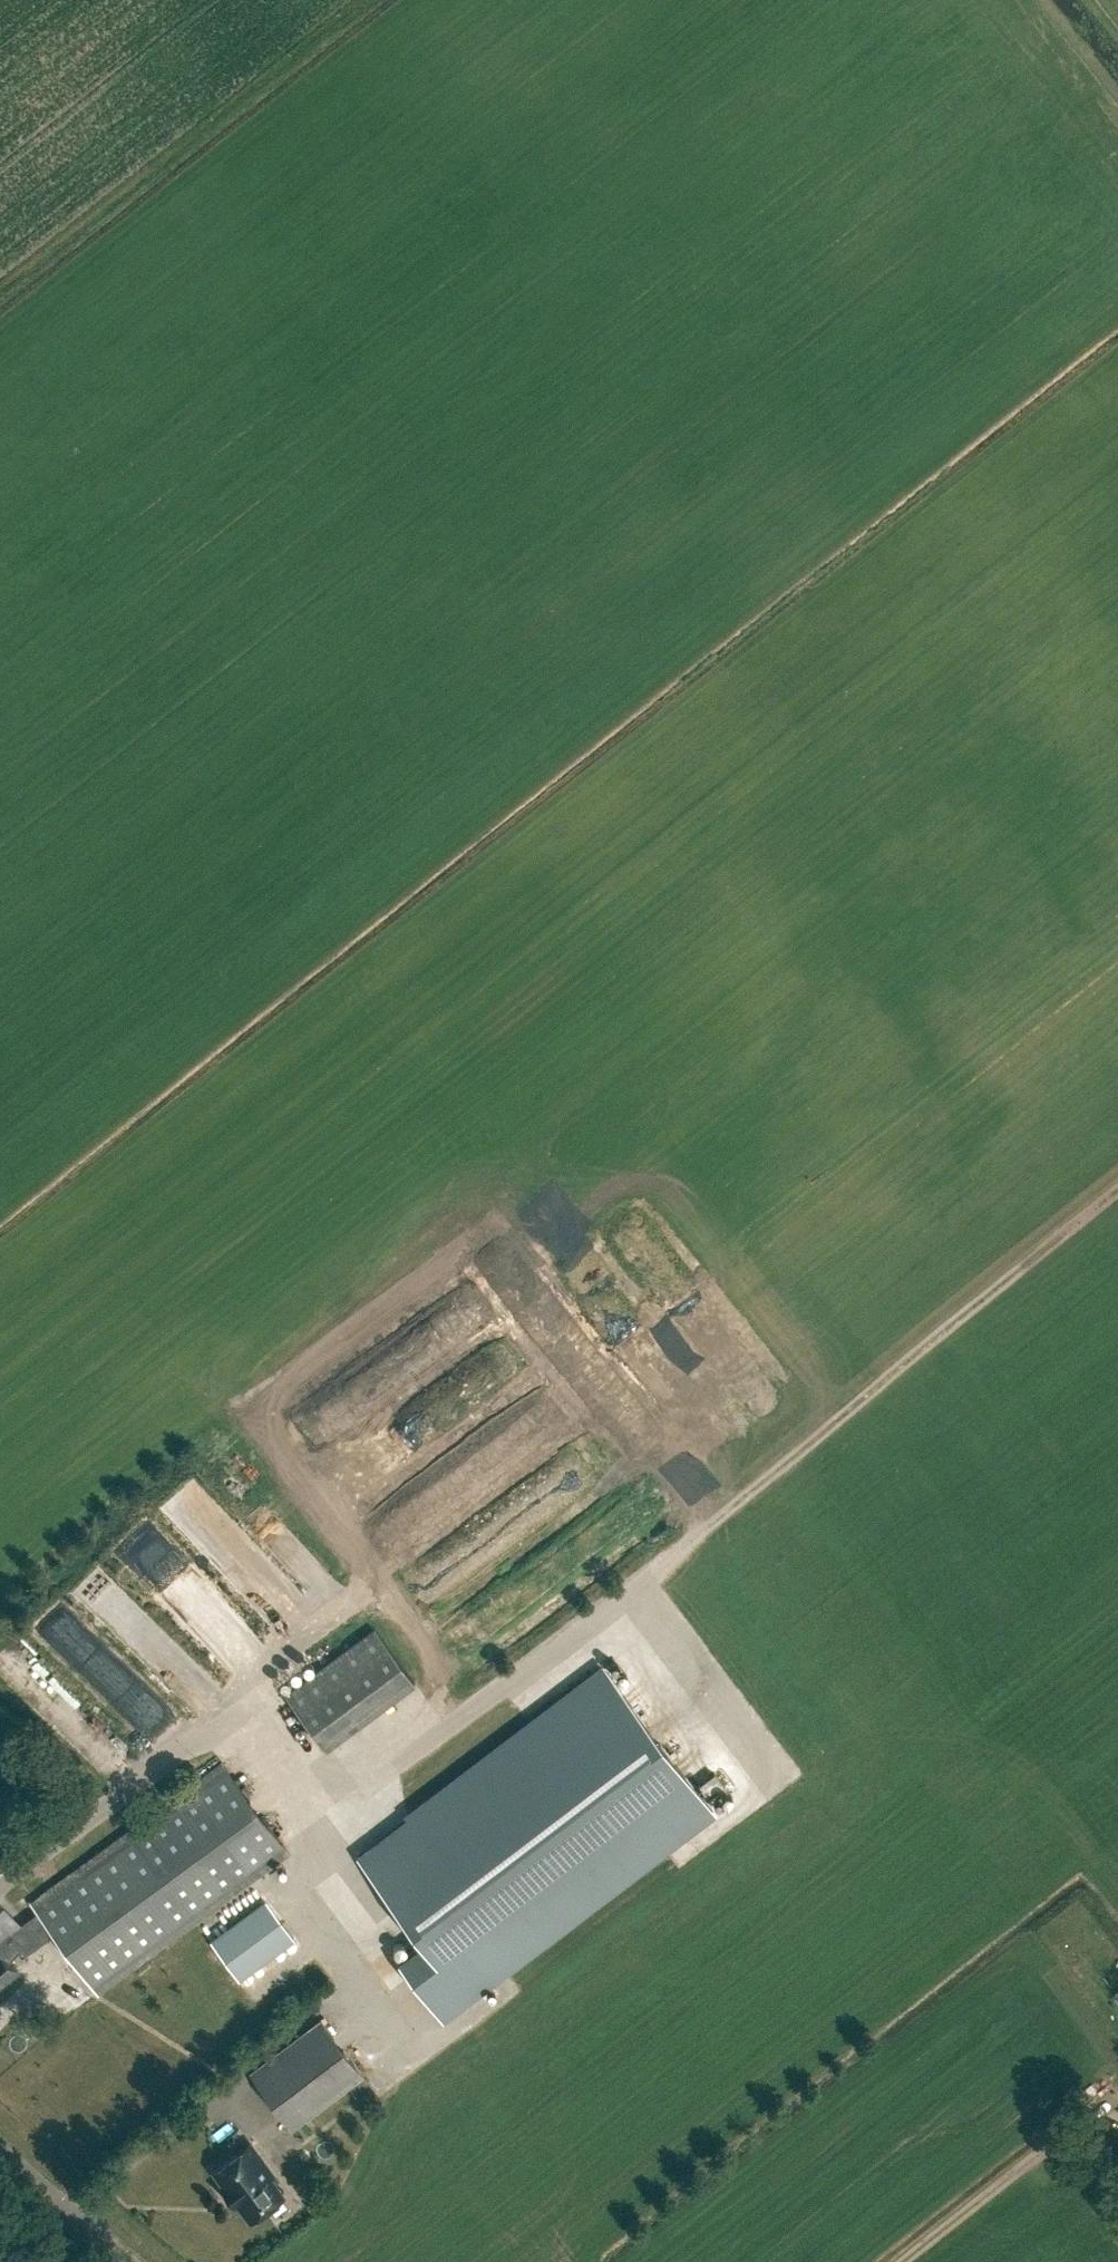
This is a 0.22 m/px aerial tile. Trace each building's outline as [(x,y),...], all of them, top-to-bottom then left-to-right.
[(379,1629),(285,1690),(324,1748),(418,1687),(379,1629)] [(398,1960),(444,2021),(508,1972),(506,1970),(712,1812),(603,1668),(357,1856),(422,1942),(398,1960)] [(17,1970),(9,1961),(20,1950),(25,1954),(53,1935),(97,1994),(288,1853),(222,1762),(30,1904),(37,1913),(13,1929),(13,1928),(0,1940),(0,1987),(17,1970)] [(10,1860),(0,1850),(0,1870),(10,1860)] [(267,1900),(211,1941),(240,1981),(296,1941),(267,1900)] [(248,2072),(291,2129),(362,2076),(320,2019),(248,2072)] [(236,2202),(250,2220),(282,2195),(268,2177),(271,2174),(246,2143),(211,2171),(223,2186),(220,2189),(233,2205),(236,2202)]
